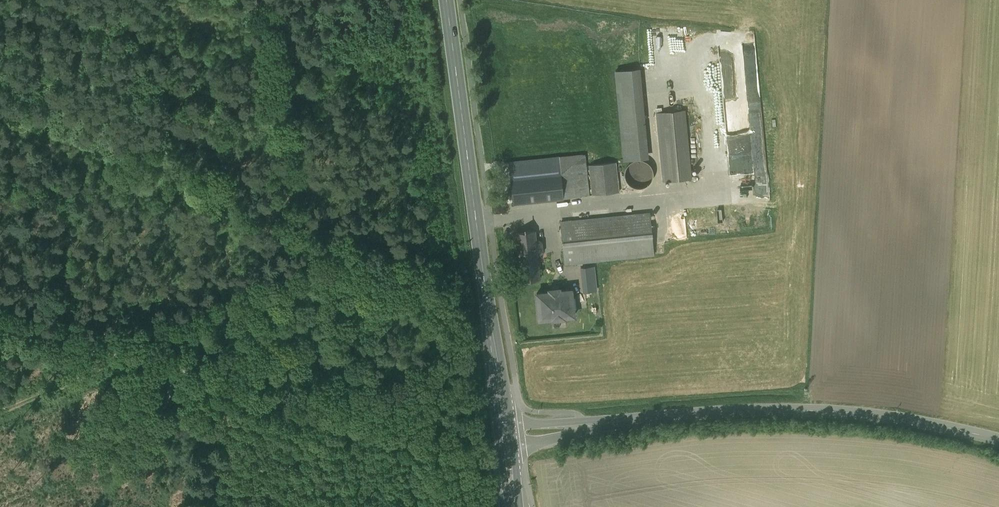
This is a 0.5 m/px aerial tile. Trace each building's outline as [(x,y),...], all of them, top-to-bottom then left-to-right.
[(729,45),(720,46),(721,56),(730,55),(729,45)] [(639,69),(616,71),(624,161),(648,158),(639,69)] [(684,111),(660,113),(666,181),(691,179),(684,111)] [(584,155),(509,163),(513,203),(588,195),(584,155)] [(652,179),(653,174),(652,168),(649,164),(644,161),(639,160),(633,161),(628,164),(625,169),(624,174),(626,180),(629,185),(634,188),(639,189),(645,187),(649,184),(652,179)] [(615,162),(590,165),(593,195),(618,192),(615,162)] [(649,213),(623,216),(627,258),(654,255),(649,213)] [(623,216),(561,222),(565,264),(627,258),(623,216)] [(535,231),(516,233),(521,281),(539,279),(537,254),(540,254),(542,251),(541,243),(539,241),(536,241),(535,231)] [(570,290),(558,291),(558,292),(551,293),(550,292),(538,293),(537,293),(537,294),(539,318),(539,319),(540,319),(552,318),(552,319),(565,318),(564,317),(573,316),(574,316),(574,315),(571,291),(571,290),(570,290)]
